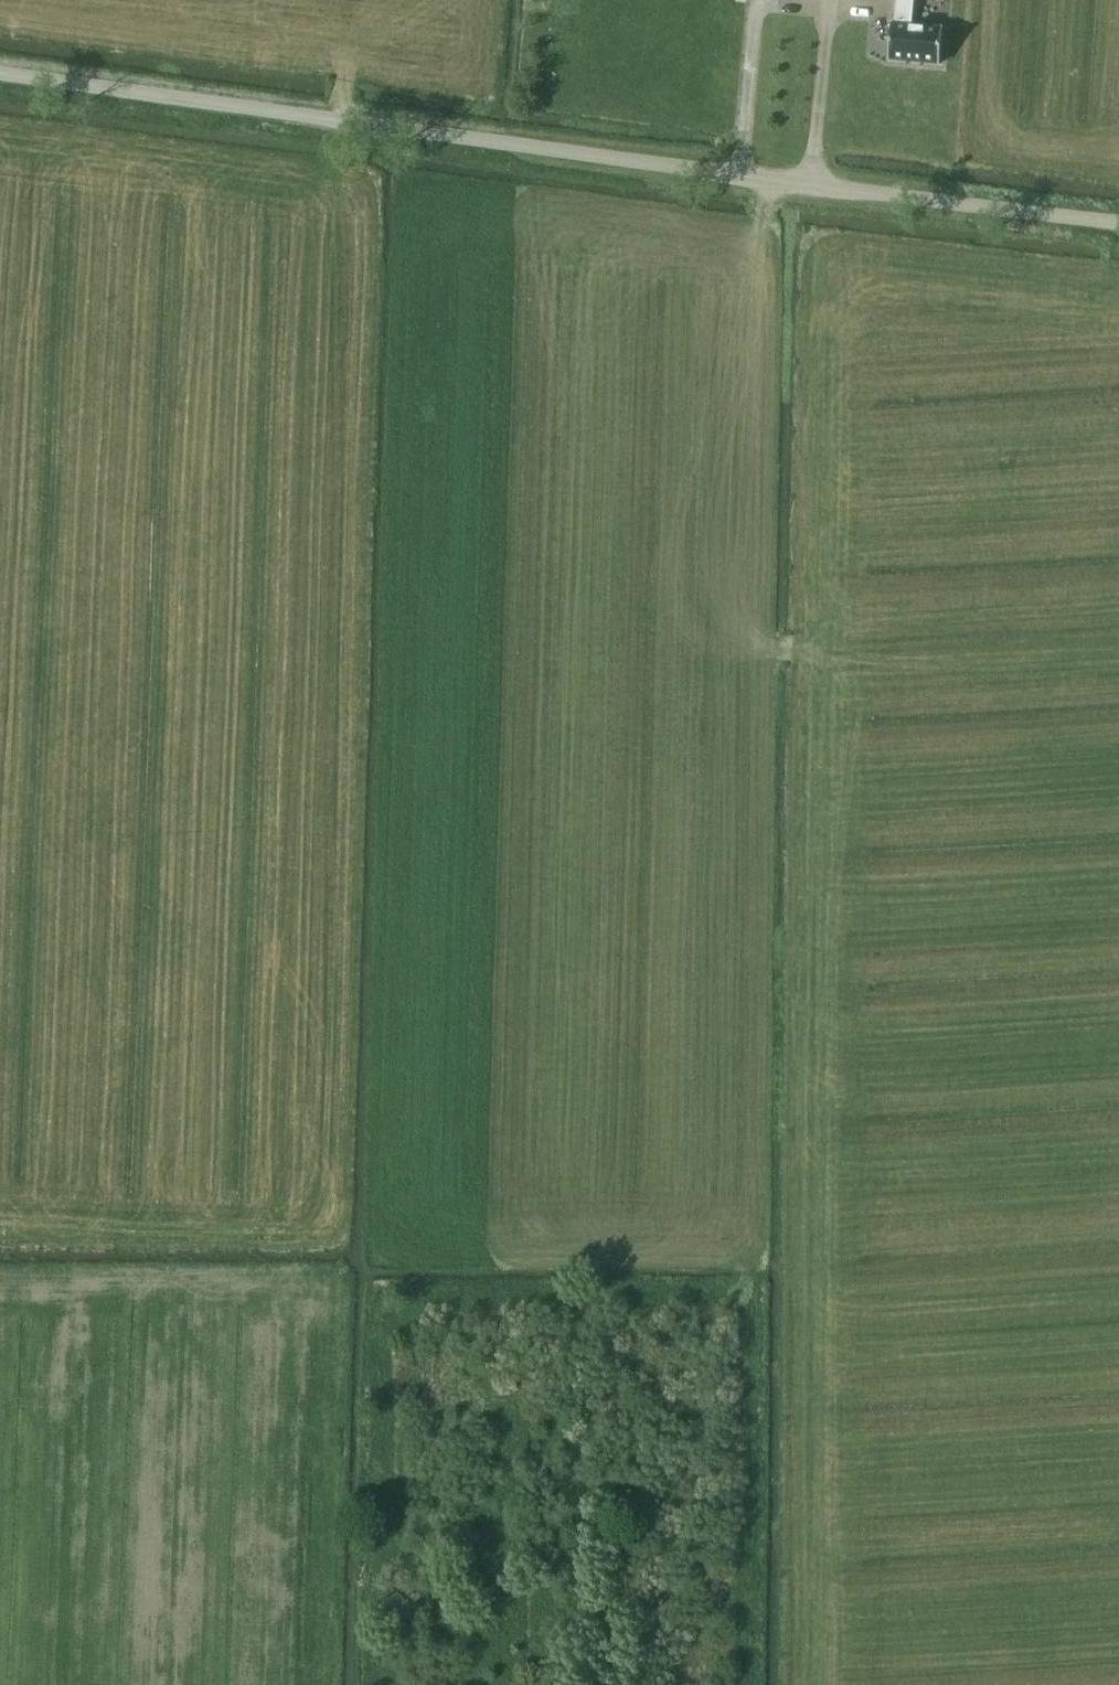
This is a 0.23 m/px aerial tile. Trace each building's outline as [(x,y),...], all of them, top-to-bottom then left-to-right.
[(888,60),(940,64),(943,29),(912,26),(915,0),(897,0),(894,24),(892,24),(888,60)]
